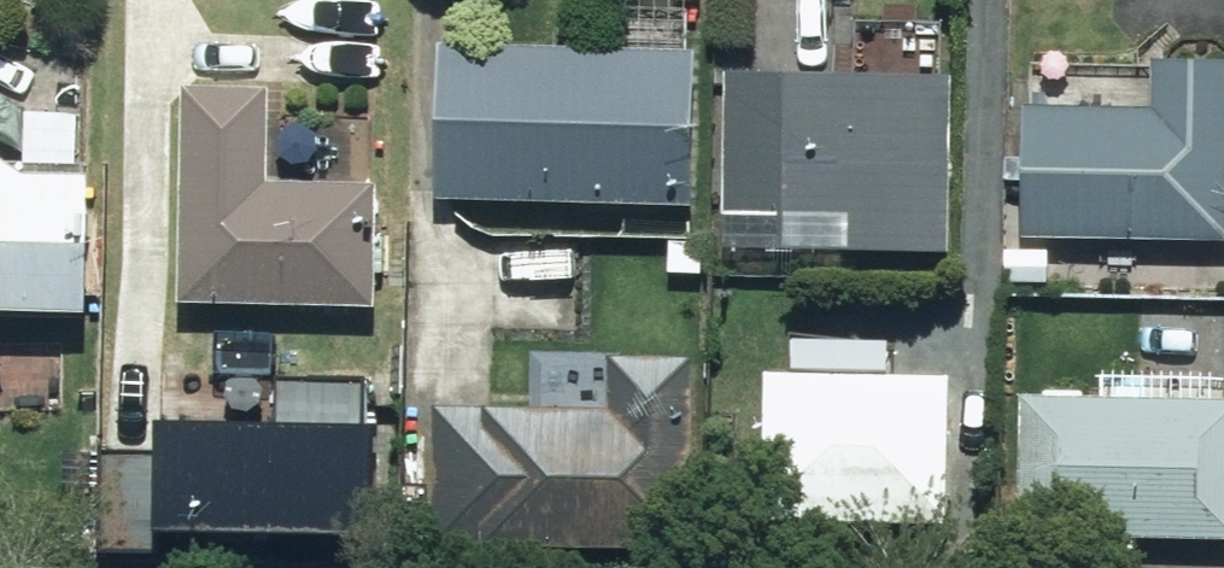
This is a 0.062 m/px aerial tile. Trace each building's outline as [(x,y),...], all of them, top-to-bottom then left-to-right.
[(594,3),(602,3),(600,58),(453,54),(449,203),(702,210),(706,52),(695,52),(696,5),(707,5),(707,0),(594,0),(594,3)] [(1029,240),(1223,249),(1223,62),(1162,60),(1160,116),(1034,111),(1029,240)] [(961,84),(732,75),(726,245),(955,253),(961,84)] [(277,91),(191,89),(186,301),(376,306),(379,190),(274,187),(277,91)] [(99,316),(105,183),(30,180),(0,158),(0,311),(99,316)] [(441,415),(442,544),(696,542),(695,357),(590,358),(590,414),(441,415)] [(375,376),(175,374),(174,459),(112,459),(111,531),(373,533),(375,376)] [(776,374),(776,521),(949,522),(950,375),(776,374)] [(1023,542),(1223,543),(1223,390),(1024,389),(1023,542)]
